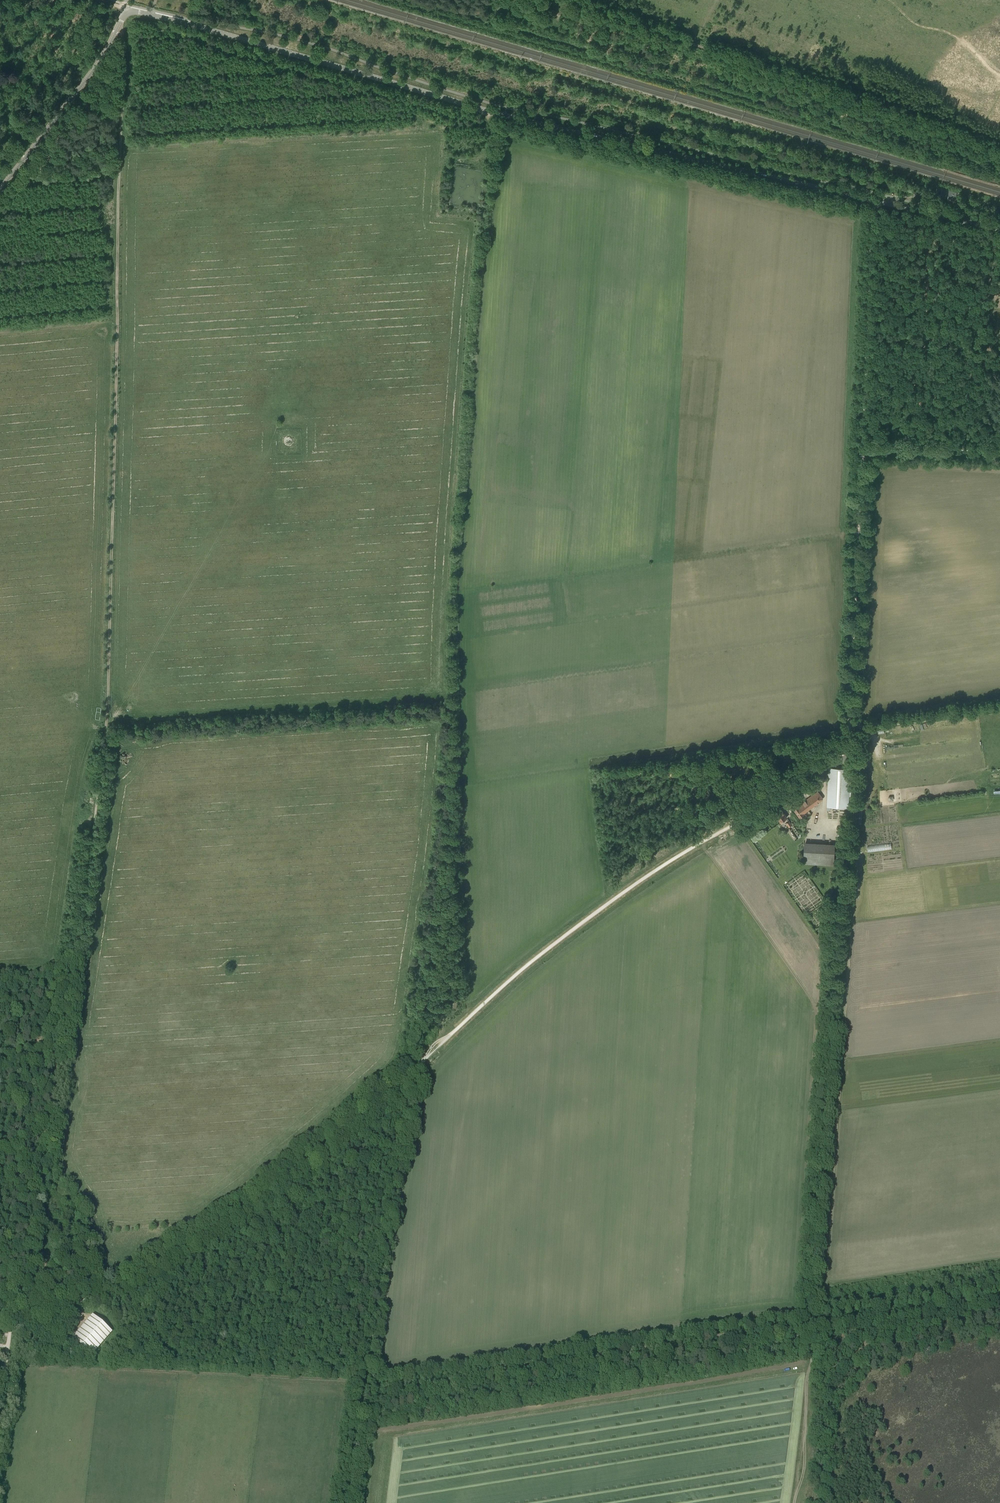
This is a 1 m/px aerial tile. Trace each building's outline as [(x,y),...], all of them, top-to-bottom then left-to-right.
[(940,196),(945,198),(946,194),(955,197),(957,192),(942,188),(940,196)] [(827,807),(848,808),(850,769),(829,768),(827,807)] [(794,809),(800,817),(804,814),(804,813),(823,799),(817,791),(794,809)] [(774,812),(781,822),(787,817),(780,808),(774,812)] [(868,852),(893,849),(892,843),(868,845),(868,852)] [(804,845),(803,862),(833,864),(834,847),(804,845)] [(72,1339),(91,1357),(112,1333),(92,1315),(72,1339)]
